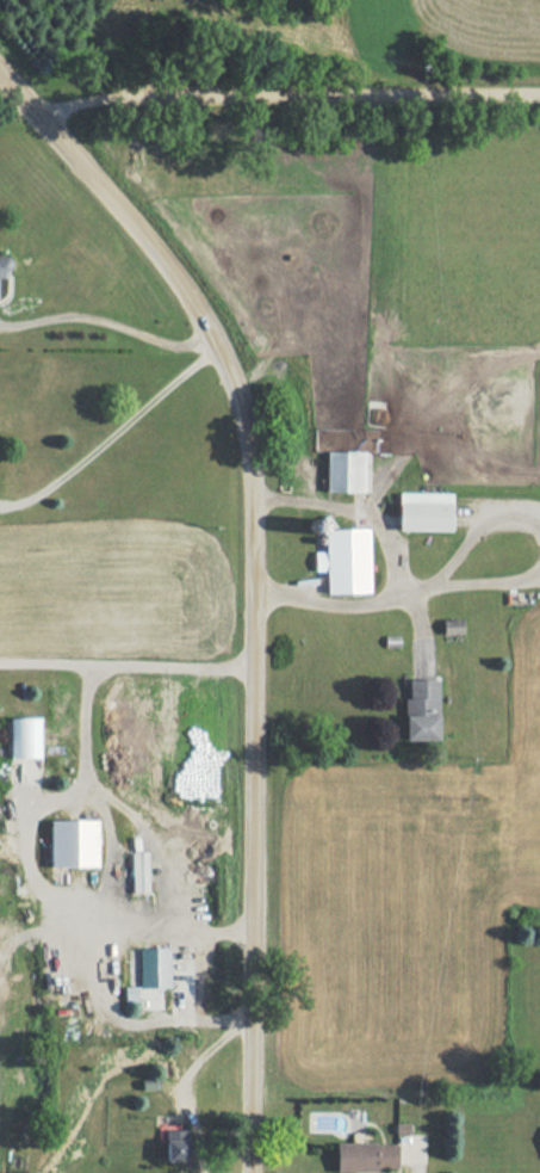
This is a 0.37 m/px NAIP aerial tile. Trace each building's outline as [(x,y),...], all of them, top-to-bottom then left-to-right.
[(8,278),(8,253),(0,253),(0,278),(8,278)] [(370,452),(326,451),(325,491),(369,493),(370,452)] [(451,531),(452,493),(398,493),(397,530),(451,531)] [(369,593),(368,529),(324,530),(325,551),(314,552),(314,571),(326,571),(326,594),(369,593)] [(462,619),(442,619),(443,635),(462,634),(462,619)] [(437,740),(436,679),(407,680),(407,698),(403,698),(403,741),(437,740)] [(9,718),(10,758),(40,758),(39,718),(9,718)] [(96,866),(96,819),(49,820),(49,867),(96,866)] [(170,987),(169,947),(139,948),(140,988),(170,987)] [(136,987),(124,987),(124,1000),(137,1000),(136,987)] [(188,1160),(187,1130),(164,1130),(165,1161),(188,1160)] [(336,1171),(397,1170),(396,1143),(336,1144),(336,1171)]
